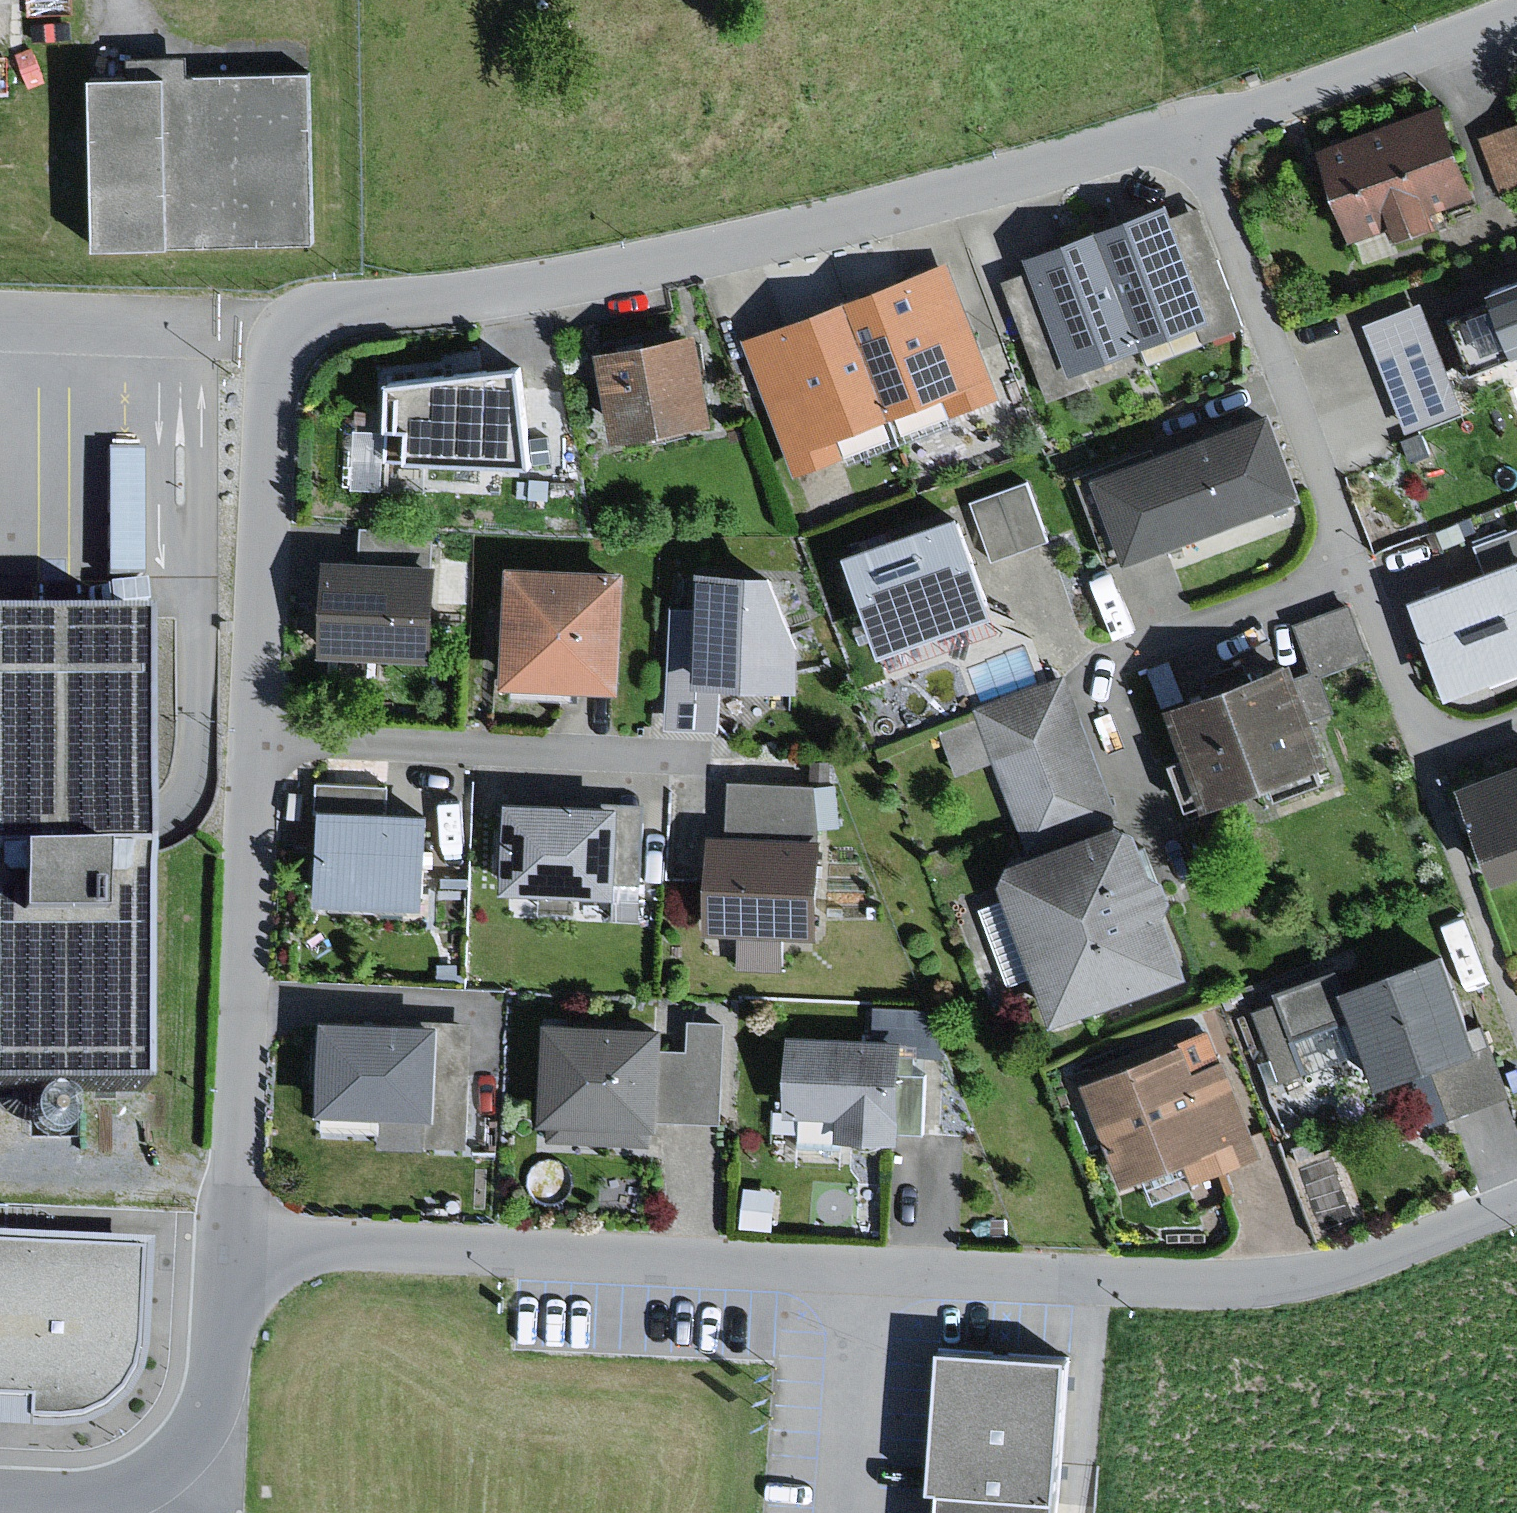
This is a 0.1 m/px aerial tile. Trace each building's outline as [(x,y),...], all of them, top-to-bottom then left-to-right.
[(132,58),(133,79),(192,79),(192,57),(132,58)] [(133,79),(99,81),(103,251),(320,245),(315,75),(192,79),(133,79)] [(1452,106),(1327,146),(1358,242),(1398,229),(1403,245),(1448,230),(1442,212),(1482,200),(1452,106)] [(1477,137),(1497,197),(1516,190),(1516,124),(1477,137)] [(1175,208),(1105,234),(1148,351),(1203,331),(1218,326),(1178,218),(1175,208)] [(1204,208),(1178,218),(1218,326),(1203,331),(1208,344),(1250,328),(1204,208)] [(1105,234),(1032,260),(1036,271),(1075,377),(1090,372),(1148,351),(1105,234)] [(955,265),(855,301),(898,419),(953,399),(960,419),(1006,402),(955,265)] [(1075,377),(1036,271),(1006,282),(1049,403),(1096,386),(1090,372),(1075,377)] [(1502,295),(1506,305),(1465,321),(1486,374),(1516,362),(1516,290),(1502,295)] [(855,301),(748,340),(799,479),(849,461),(841,441),(898,419),(855,301)] [(1425,307),(1369,329),(1410,434),(1465,412),(1425,307)] [(700,335),(602,355),(621,446),(719,426),(700,335)] [(531,369),(395,385),(392,461),(544,469),(531,369)] [(1179,450),(1210,534),(1310,498),(1279,414),(1179,450)] [(1427,434),(1405,441),(1412,463),(1434,456),(1427,434)] [(145,449),(110,449),(110,575),(144,575),(145,449)] [(1210,534),(1179,450),(1162,456),(1160,449),(1081,478),(1114,569),(1210,534)] [(1030,484),(976,504),(998,563),(1052,543),(1030,484)] [(970,519),(854,561),(890,660),(1006,618),(970,519)] [(368,529),(366,565),(435,568),(437,532),(368,529)] [(1490,580),(1516,570),(1516,531),(1477,547),(1490,580)] [(366,565),(335,563),(330,659),(442,664),(447,569),(435,568),(366,565)] [(1422,607),(1459,704),(1516,681),(1516,570),(1490,580),(1422,607)] [(634,576),(517,571),(511,688),(628,694),(634,576)] [(706,609),(700,690),(724,691),(807,697),(811,644),(788,578),(708,572),(706,609)] [(700,690),(706,609),(673,607),(670,731),(721,732),(724,691),(700,690)] [(1352,608),(1300,627),(1319,679),(1372,659),(1352,608)] [(166,1098),(162,616),(0,617),(0,1100),(166,1098)] [(1177,661),(1153,669),(1166,708),(1191,699),(1177,661)] [(1305,669),(1180,714),(1216,813),(1280,790),(1285,802),(1333,785),(1328,772),(1341,767),(1305,669)] [(1070,676),(978,710),(981,719),(998,764),(1030,852),(1123,818),(1070,676)] [(998,764),(981,719),(942,733),(958,778),(998,764)] [(1470,793),(1503,884),(1516,879),(1516,776),(1470,793)] [(819,787),(734,784),(731,828),(824,834),(847,829),(842,781),(819,787)] [(331,815),(391,818),(393,787),(318,784),(317,815),(331,815)] [(628,812),(624,885),(645,887),(651,803),(628,802),(628,812)] [(628,812),(517,807),(512,897),(623,903),(624,885),(628,812)] [(391,818),(331,815),(327,906),(430,911),(434,820),(391,818)] [(1129,828),(1019,867),(1009,887),(1062,1029),(1201,978),(1179,917),(1186,901),(1178,882),(1164,879),(1151,837),(1129,828)] [(834,849),(721,846),(718,937),(741,937),(788,939),(831,940),(834,849)] [(788,939),(741,937),(740,970),(787,971),(788,939)] [(1452,962),(1355,999),(1361,1016),(1374,1051),(1390,1093),(1411,1085),(1438,1074),(1487,1055),(1452,962)] [(1279,995),(1282,1003),(1296,1040),(1361,1016),(1355,999),(1344,970),(1279,995)] [(1296,1040),(1282,1003),(1254,1014),(1281,1085),(1309,1075),(1296,1040)] [(877,1009),(875,1045),(906,1046),(905,1057),(951,1058),(930,1010),(877,1009)] [(1361,1016),(1296,1040),(1309,1075),(1374,1051),(1361,1016)] [(731,1023),(694,1021),(693,1051),(729,1053),(731,1023)] [(444,1022),(444,1030),(440,1122),(439,1146),(471,1147),(477,1023),(444,1022)] [(444,1030),(332,1024),(326,1134),(387,1137),(388,1119),(440,1122),(444,1030)] [(671,1030),(555,1026),(551,1145),(657,1149),(657,1131),(667,1132),(667,1121),(670,1050),(671,1030)] [(1212,1031),(1184,1043),(1187,1050),(1194,1068),(1223,1057),(1212,1031)] [(875,1045),(798,1041),(795,1116),(847,1118),(846,1143),(902,1145),(902,1133),(904,1075),(905,1057),(906,1046),(875,1045)] [(729,1053),(693,1051),(670,1050),(667,1121),(726,1124),(729,1053)] [(1187,1050),(1092,1088),(1134,1191),(1184,1171),(1192,1190),(1269,1158),(1231,1067),(1199,1080),(1194,1068),(1187,1050)] [(1487,1055),(1438,1074),(1453,1117),(1455,1119),(1514,1097),(1496,1052),(1487,1055)] [(1438,1074),(1411,1085),(1423,1118),(1438,1113),(1441,1121),(1453,1117),(1438,1074)] [(930,1076),(904,1075),(902,1133),(927,1134),(930,1076)] [(144,1255),(145,1244),(0,1237),(0,1248),(144,1255)] [(0,1248),(0,1400),(36,1401),(35,1423),(63,1425),(96,1415),(115,1404),(138,1374),(144,1255),(0,1248)] [(956,1497),(1067,1505),(1078,1363),(952,1354),(941,1496),(956,1497)] [(35,1423),(36,1401),(0,1400),(0,1431),(35,1432),(35,1423)] [(1067,1505),(956,1497),(954,1512),(1066,1512),(1067,1505)]
